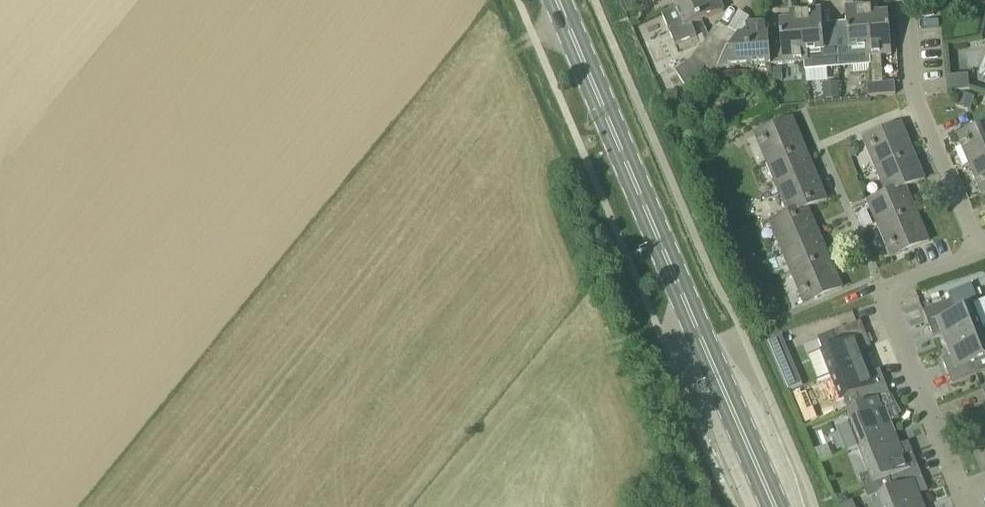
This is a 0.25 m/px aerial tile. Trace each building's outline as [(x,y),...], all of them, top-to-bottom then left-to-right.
[(674,47),(697,37),(691,24),(725,10),(720,0),(692,0),(676,7),(659,14),(674,47)] [(874,83),(872,83),(867,84),(868,97),(896,94),(895,81),(884,82),(882,56),(892,55),(888,13),(877,13),(876,4),(862,6),(866,65),(873,64),(874,83)] [(866,65),(862,6),(845,7),(847,30),(835,31),(837,67),(866,65)] [(821,9),(805,10),(809,63),(809,69),(837,67),(835,31),(823,32),(821,9)] [(782,64),(809,63),(805,10),(790,11),(791,21),(779,22),(780,36),(769,37),(771,64),(782,63),(782,64)] [(693,59),(706,66),(728,29),(717,22),(703,46),(701,44),(693,59)] [(771,65),(771,64),(769,37),(768,22),(746,24),(747,36),(739,35),(728,29),(706,66),(716,72),(718,70),(771,65)] [(704,37),(709,35),(706,28),(701,30),(704,37)] [(698,80),(706,66),(694,59),(675,71),(686,88),(698,80)] [(773,69),(774,82),(783,82),(782,68),(773,69)] [(969,75),(947,77),(947,78),(948,93),(970,91),(969,76),(969,75)] [(840,99),(839,84),(823,86),(824,100),(840,99)] [(970,111),(974,96),(961,92),(957,108),(970,111)] [(766,162),(804,146),(793,118),(754,134),(766,162)] [(875,169),(914,153),(901,122),(863,138),(875,169)] [(984,158),(984,124),(957,136),(969,165),(984,158)] [(858,144),(847,148),(851,158),(858,156),(860,150),(858,144)] [(816,173),(804,146),(766,162),(778,189),(816,173)] [(925,180),(914,153),(875,169),(886,193),(887,196),(906,187),(925,180)] [(984,192),(984,158),(969,165),(981,194),(984,192)] [(778,189),(788,213),(789,217),(809,209),(827,201),(816,173),(778,189)] [(918,215),(906,187),(887,196),(886,193),(867,201),(879,230),(918,215)] [(781,251),(820,235),(809,209),(789,217),(788,213),(769,222),(781,251)] [(891,258),(929,242),(918,215),(879,230),(891,258)] [(831,262),(820,235),(781,251),(793,278),(831,262)] [(804,305),(842,289),(831,262),(793,278),(804,305)] [(941,332),(946,344),(984,329),(984,328),(984,300),(981,302),(973,285),(952,293),(954,298),(923,310),(932,336),(941,332)] [(866,361),(862,350),(871,346),(861,321),(832,332),(836,345),(820,351),(829,376),(866,361)] [(946,344),(950,356),(941,359),(950,385),(984,372),(984,332),(984,329),(946,344)] [(782,336),(769,342),(789,390),(802,385),(782,336)] [(880,370),(871,373),(866,361),(829,376),(840,401),(844,400),(848,410),(890,393),(880,370)] [(849,452),(858,448),(896,433),(891,422),(900,418),(890,393),(848,410),(853,421),(839,427),(849,452)] [(872,484),(877,482),(919,465),(909,442),(901,445),(896,433),(858,448),(872,484)] [(881,506),(918,506),(924,505),(920,494),(929,490),(919,465),(877,482),(882,493),(876,495),(881,506)]
